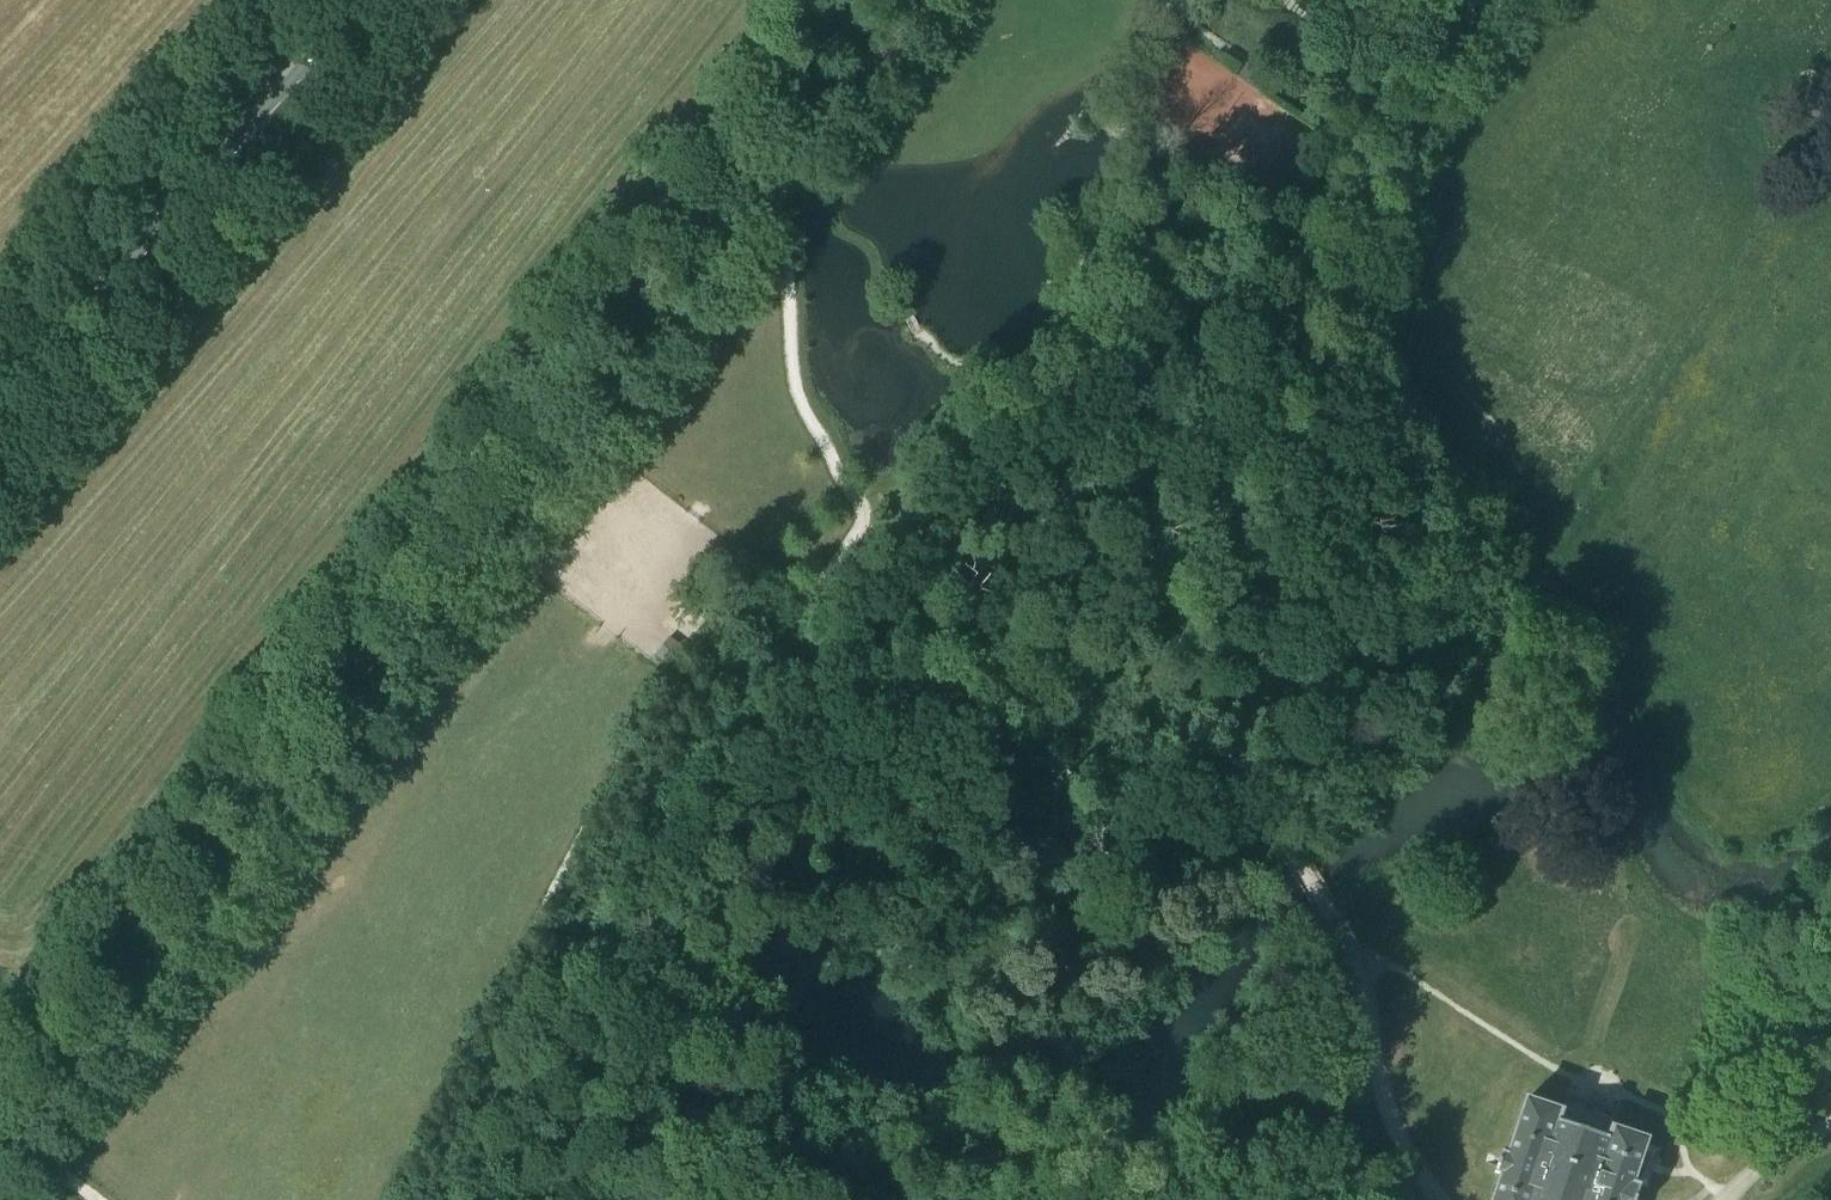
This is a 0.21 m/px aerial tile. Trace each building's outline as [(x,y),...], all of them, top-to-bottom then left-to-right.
[(723,570),(737,579),(748,565),(733,555),(723,570)] [(693,656),(670,638),(655,657),(679,675),(693,656)] [(1661,1151),(1647,1146),(1649,1141),(1529,1100),(1510,1155),(1504,1153),(1496,1174),(1503,1176),(1495,1199),(1638,1199),(1643,1186),(1649,1188),(1661,1151)]
